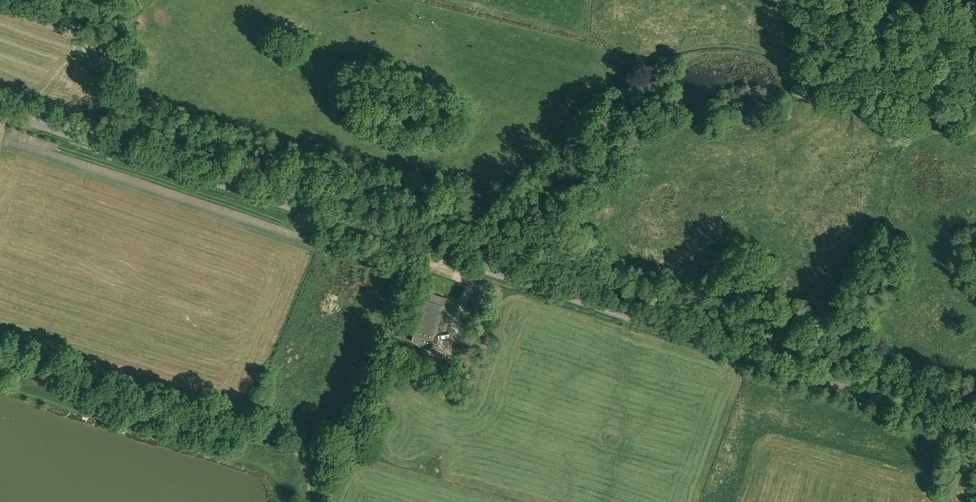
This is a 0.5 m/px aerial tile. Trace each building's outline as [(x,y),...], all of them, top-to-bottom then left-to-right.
[(447,298),(428,292),(412,341),(431,347),(447,298)]
